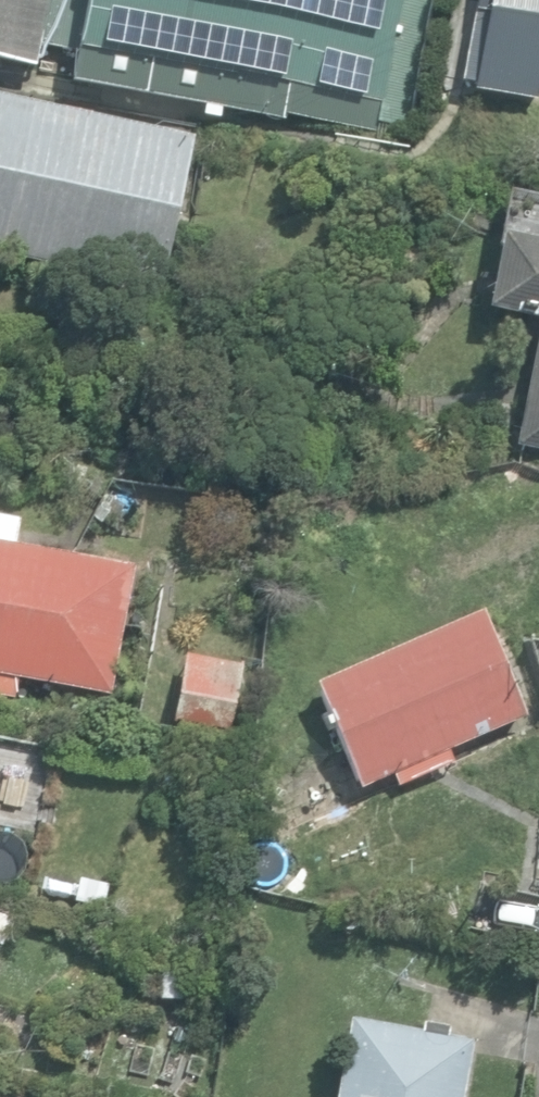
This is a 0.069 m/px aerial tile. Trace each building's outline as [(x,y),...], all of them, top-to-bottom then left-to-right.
[(377,129),(379,120),(408,125),(430,0),(0,0),(0,61),(33,67),(37,47),(76,54),(72,82),(283,120),(284,113),(377,129)] [(535,100),(538,73),(538,0),(477,0),(464,83),(473,84),(472,90),(535,100)] [(159,287),(189,138),(0,100),(0,255),(159,287)] [(538,450),(538,199),(514,194),(506,240),(500,239),(487,311),(538,320),(515,445),(538,450)] [(108,696),(131,565),(14,544),(19,519),(0,516),(0,691),(13,694),(16,679),(108,696)] [(315,684),(360,787),(392,773),(397,786),(453,762),(447,749),(524,715),(479,612),(315,684)] [(252,662),(181,654),(172,728),(243,737),(252,662)] [(75,902),(105,910),(114,874),(84,866),(75,902)] [(470,1039),(445,1035),(446,1027),(422,1022),(420,1030),(349,1018),(335,1096),(460,1096),(470,1039)]
